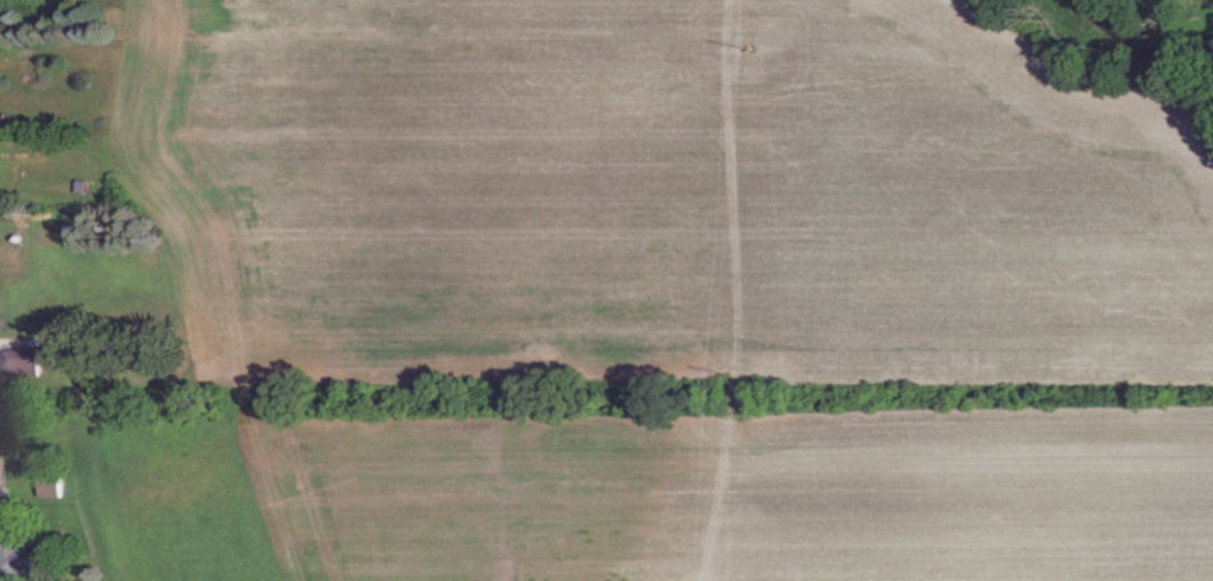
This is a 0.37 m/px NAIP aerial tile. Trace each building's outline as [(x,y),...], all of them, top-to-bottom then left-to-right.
[(45,351),(4,351),(4,378),(45,378),(45,351)] [(65,478),(41,478),(41,499),(65,499),(65,478)]
